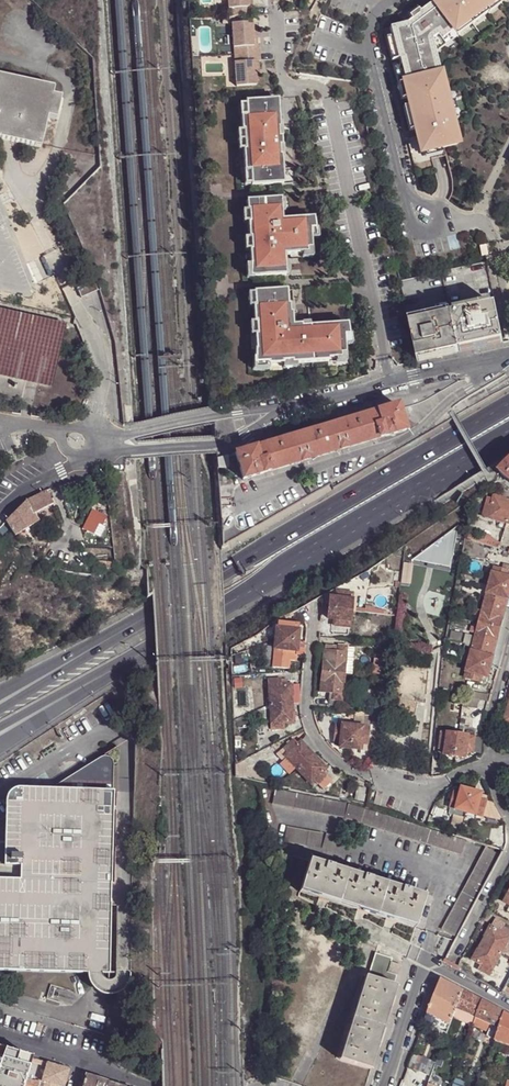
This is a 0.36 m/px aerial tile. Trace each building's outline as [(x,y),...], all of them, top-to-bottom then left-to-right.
[(229,17),(254,16),(254,7),(252,8),(251,0),(228,0),(229,17)] [(435,5),(433,3),(421,13),(418,9),(404,20),(408,25),(392,29),(404,80),(400,81),(418,155),(458,145),(454,130),(457,129),(455,121),(452,122),(434,48),(496,0),(441,0),(435,5)] [(252,22),(232,23),(236,87),(256,86),(255,71),(258,71),(258,62),(260,62),(259,46),(257,46),(256,37),(253,37),(252,22)] [(54,88),(0,76),(0,138),(41,147),(48,117),(57,119),(61,98),(52,96),(54,88)] [(245,151),(243,151),(244,171),(250,171),(251,186),(283,184),(281,156),(279,156),(278,146),(281,146),(280,138),(278,138),(277,128),(279,128),(277,101),(245,103),(246,117),(240,118),(241,131),(243,131),(245,151)] [(247,212),(249,212),(250,224),(247,224),(248,239),(251,238),(252,251),(249,251),(251,267),(252,278),(286,275),(284,249),(307,247),(307,243),(311,243),(310,229),(315,229),(313,218),(281,221),(279,199),(246,202),(247,212)] [(93,282),(78,289),(82,298),(97,291),(93,282)] [(253,308),(254,323),(256,322),(257,336),(255,336),(257,351),(255,351),(256,364),(269,363),(269,365),(282,364),(282,362),(291,361),(292,363),(328,361),(327,359),(340,358),(339,338),(343,337),(343,326),(310,328),(310,327),(301,327),(300,325),(292,326),(291,314),(289,314),(289,305),(286,305),(285,290),(254,293),(255,308),(253,308)] [(461,352),(504,343),(495,297),(450,307),(461,352)] [(419,361),(461,352),(450,307),(409,316),(419,361)] [(65,330),(66,325),(0,310),(0,316),(65,330)] [(24,383),(25,380),(52,386),(59,356),(65,330),(0,316),(0,378),(24,383)] [(11,402),(13,396),(18,398),(21,399),(24,383),(0,378),(0,399),(11,402)] [(25,380),(24,383),(51,390),(52,386),(25,380)] [(398,405),(236,454),(235,454),(243,480),(405,432),(398,405)] [(227,456),(218,459),(218,469),(228,469),(227,456)] [(506,465),(499,473),(508,482),(508,463),(506,465)] [(66,483),(59,485),(63,494),(76,490),(75,487),(82,484),(80,479),(66,483)] [(46,491),(26,501),(34,515),(53,505),(46,491)] [(482,517),(508,524),(508,501),(494,497),(493,499),(488,497),(482,517)] [(26,501),(7,521),(15,536),(39,522),(34,515),(26,501)] [(413,559),(451,566),(459,525),(413,559)] [(485,545),(487,538),(471,533),(469,541),(485,545)] [(508,552),(489,546),(485,560),(495,563),(496,561),(501,563),(503,556),(506,557),(508,552)] [(485,603),(500,607),(503,598),(508,600),(508,598),(508,572),(506,572),(500,570),(495,568),(493,574),(487,594),(488,594),(485,603)] [(335,599),(329,598),(328,604),(328,610),(327,619),(333,620),(332,635),(347,637),(349,621),(350,621),(352,600),(351,600),(352,594),(336,593),(335,599)] [(506,633),(508,623),(508,598),(508,600),(503,598),(500,607),(505,609),(499,631),(495,648),(502,650),(506,633)] [(481,617),(478,629),(473,627),(471,632),(477,634),(476,638),(474,643),(490,647),(495,648),(499,631),(505,609),(500,607),(485,603),(482,612),(477,611),(476,615),(481,617)] [(273,627),(271,668),(288,669),(288,661),(294,662),(296,623),(274,622),(274,627),(273,627)] [(450,640),(460,643),(462,634),(452,631),(450,640)] [(460,661),(469,664),(472,652),(474,643),(466,641),(460,661)] [(338,653),(339,647),(339,644),(325,643),(324,651),(338,653)] [(472,652),(469,664),(466,672),(467,673),(466,678),(480,682),(480,681),(486,682),(488,678),(491,665),(493,658),(487,656),(490,647),(474,643),(472,652)] [(321,693),(330,694),(329,699),(329,706),(341,707),(341,701),(342,701),(342,695),(343,689),(344,673),(347,648),(339,647),(338,653),(324,651),(321,693)] [(502,650),(495,648),(490,647),(487,656),(493,658),(491,665),(497,667),(502,650)] [(352,648),(347,648),(344,673),(350,673),(352,648)] [(374,675),(388,676),(390,654),(376,653),(374,675)] [(280,685),(290,685),(291,704),(299,704),(301,685),(293,684),(293,675),(274,677),(274,680),(280,680),(280,685)] [(262,730),(282,729),(282,724),(292,723),(291,704),(290,685),(280,685),(280,680),(274,680),(268,681),(270,710),(261,711),(262,730)] [(463,691),(462,697),(460,705),(474,709),(477,700),(470,699),(472,693),(463,691)] [(362,727),(359,726),(360,715),(351,714),(351,712),(346,712),(346,718),(351,718),(350,726),(341,725),(341,726),(335,725),(333,742),(339,742),(339,748),(366,750),(368,728),(362,727)] [(472,753),(474,737),(475,732),(467,731),(466,736),(447,733),(447,734),(441,733),(439,748),(445,749),(444,755),(465,758),(466,752),(472,753)] [(306,737),(300,742),(314,756),(317,753),(306,737)] [(481,737),(474,737),(472,753),(480,753),(481,737)] [(282,759),(284,757),(310,784),(313,787),(317,784),(323,790),(332,782),(326,776),(323,772),(326,769),(314,756),(300,742),(297,745),(293,741),(285,749),(278,755),(282,759)] [(110,756),(109,755),(105,755),(102,757),(50,788),(19,788),(17,789),(12,791),(8,794),(6,799),(5,817),(0,820),(0,970),(109,973),(114,791),(113,790),(114,762),(113,758),(110,756)] [(237,777),(248,779),(246,760),(236,764),(237,777)] [(355,800),(363,801),(365,790),(357,788),(355,800)] [(270,803),(291,807),(295,792),(273,789),(270,803)] [(456,811),(476,816),(475,823),(480,825),(483,814),(486,801),(481,800),(482,794),(462,789),(460,794),(455,793),(451,808),(456,810),(456,811)] [(343,818),(347,804),(295,792),(291,807),(343,818)] [(493,802),(486,801),(483,814),(489,816),(493,802)] [(369,811),(347,804),(343,818),(365,825),(369,811)] [(369,811),(365,825),(461,855),(465,841),(369,811)] [(462,823),(463,815),(453,814),(452,822),(462,823)] [(306,830),(285,827),(282,842),(304,845),(306,830)] [(322,833),(307,831),(305,845),(319,847),(322,833)] [(331,836),(324,834),(320,848),(327,850),(331,836)] [(500,855),(487,848),(441,929),(454,936),(500,855)] [(425,897),(308,861),(299,890),(318,896),(317,899),(318,900),(328,903),(329,900),(357,908),(356,911),(366,914),(367,911),(385,917),(384,920),(394,923),(395,923),(396,920),(415,926),(425,897)] [(495,978),(498,973),(493,970),(508,940),(508,931),(502,928),(499,932),(491,928),(473,961),(481,966),(479,970),(495,978)] [(392,959),(375,954),(367,977),(393,985),(397,975),(400,966),(390,963),(392,959)] [(393,985),(367,977),(365,976),(339,1061),(368,1070),(375,1047),(378,1048),(382,1038),(378,1037),(384,1018),(387,1019),(390,1009),(387,1008),(394,986),(393,985)] [(428,1014),(450,1026),(454,1017),(463,992),(458,989),(448,984),(441,980),(428,1014)] [(460,1011),(477,1018),(483,1002),(471,996),(463,992),(454,1017),(457,1018),(460,1011)] [(476,1020),(499,1030),(505,1014),(493,1008),(483,1002),(477,1018),(476,1020)] [(425,1022),(447,1034),(450,1026),(428,1014),(425,1022)] [(505,1014),(499,1030),(497,1037),(496,1041),(508,1045),(508,1016),(505,1014)] [(473,1027),(497,1037),(499,1030),(476,1020),(473,1027)] [(493,1048),(508,1053),(508,1045),(496,1041),(493,1048)] [(25,1085),(33,1059),(21,1056),(4,1050),(0,1062),(0,1085),(25,1085)] [(407,1068),(431,1077),(436,1064),(413,1054),(407,1068)] [(449,1064),(458,1067),(461,1059),(452,1056),(449,1064)] [(52,1085),(55,1085),(65,1085),(70,1070),(59,1067),(50,1064),(43,1085),(52,1085)] [(107,1082),(95,1078),(85,1075),(82,1085),(106,1085),(107,1082)] [(442,1082),(431,1077),(428,1085),(427,1085),(441,1085),(442,1082)]
